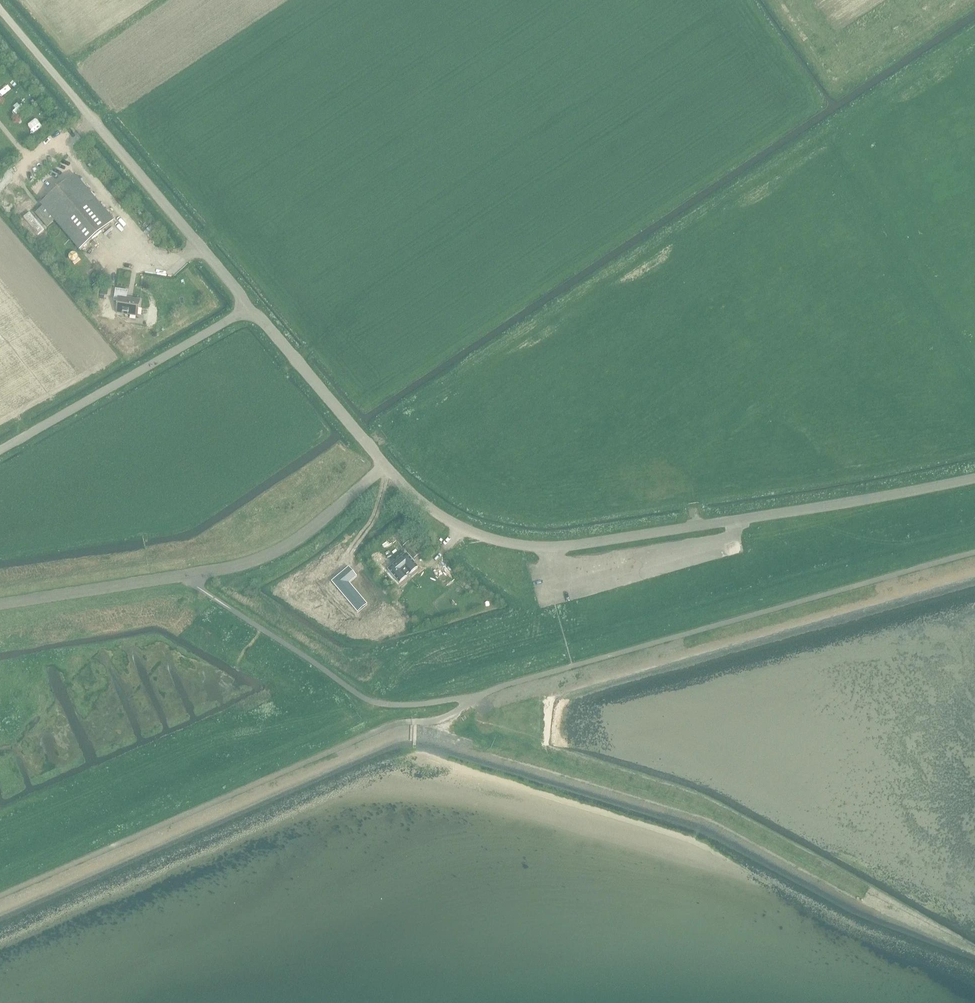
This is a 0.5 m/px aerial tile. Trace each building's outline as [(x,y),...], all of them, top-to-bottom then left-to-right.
[(79,250),(114,221),(75,175),(41,204),(44,208),(37,214),(47,226),(54,220),(79,250)] [(116,313),(137,316),(140,300),(127,298),(128,291),(115,289),(114,297),(118,297),(116,313)] [(374,548),(378,553),(392,542),(388,536),(374,548)] [(420,553),(410,542),(405,546),(414,558),(420,553)] [(373,558),(383,570),(390,564),(379,552),(373,558)] [(389,569),(400,583),(419,567),(407,554),(389,569)]
